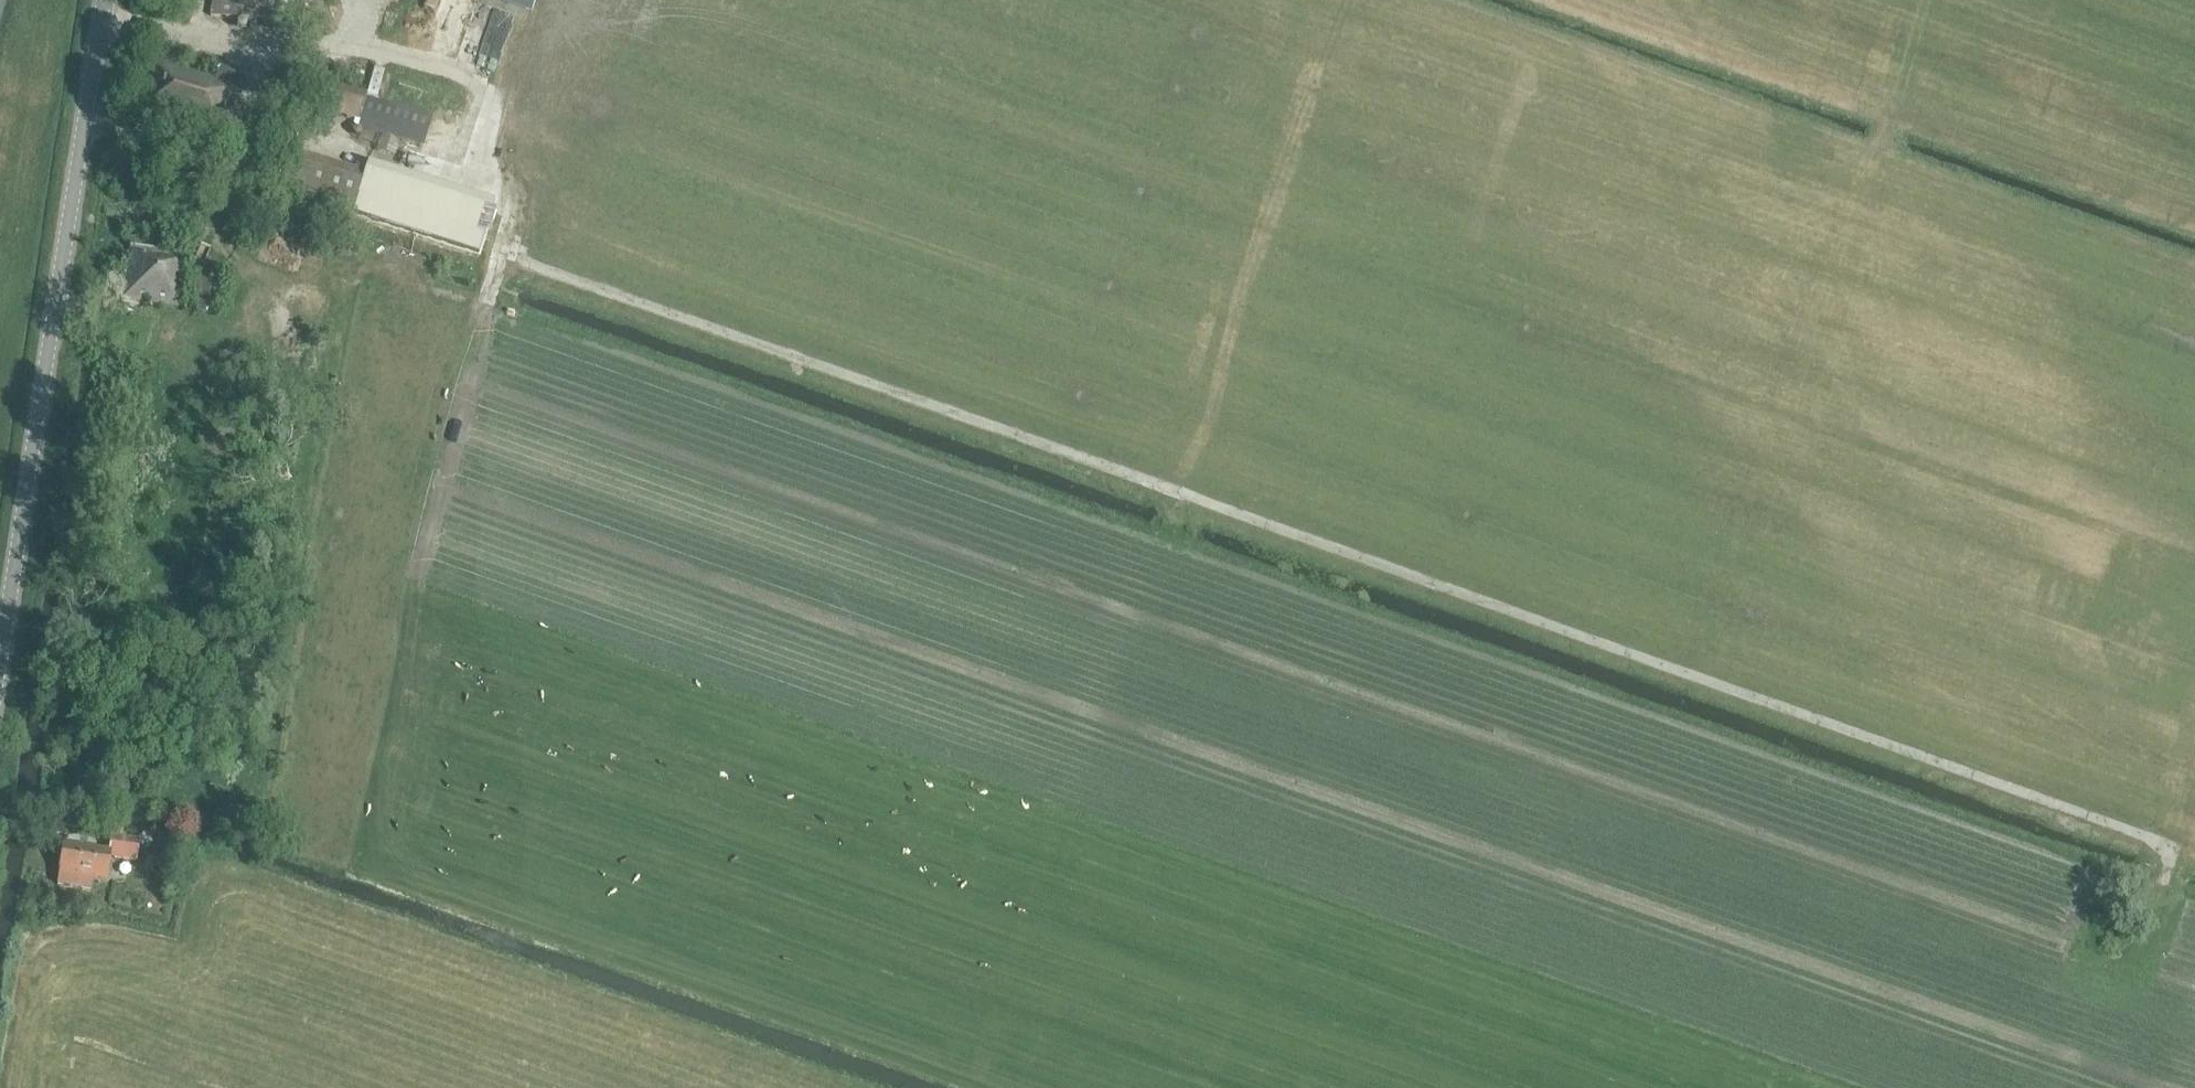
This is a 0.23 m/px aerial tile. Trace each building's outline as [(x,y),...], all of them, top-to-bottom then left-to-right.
[(317,32),(322,0),(213,0),(211,15),(317,32)] [(532,9),(535,0),(505,0),(532,9)] [(231,106),(240,77),(218,69),(214,82),(149,62),(131,114),(222,146),(234,108),(233,108),(231,106)] [(345,88),(348,81),(330,76),(328,83),(317,80),(309,107),(356,120),(354,128),(424,146),(432,116),(386,104),(387,100),(367,94),(345,88)] [(282,191),(353,214),(366,175),(293,152),(282,191)] [(122,301),(181,307),(186,256),(128,249),(122,301)] [(187,310),(217,314),(222,272),(201,270),(197,287),(189,287),(187,310)] [(137,862),(139,842),(112,838),(109,852),(63,846),(59,873),(57,885),(90,891),(92,878),(107,880),(111,858),(137,862)]
